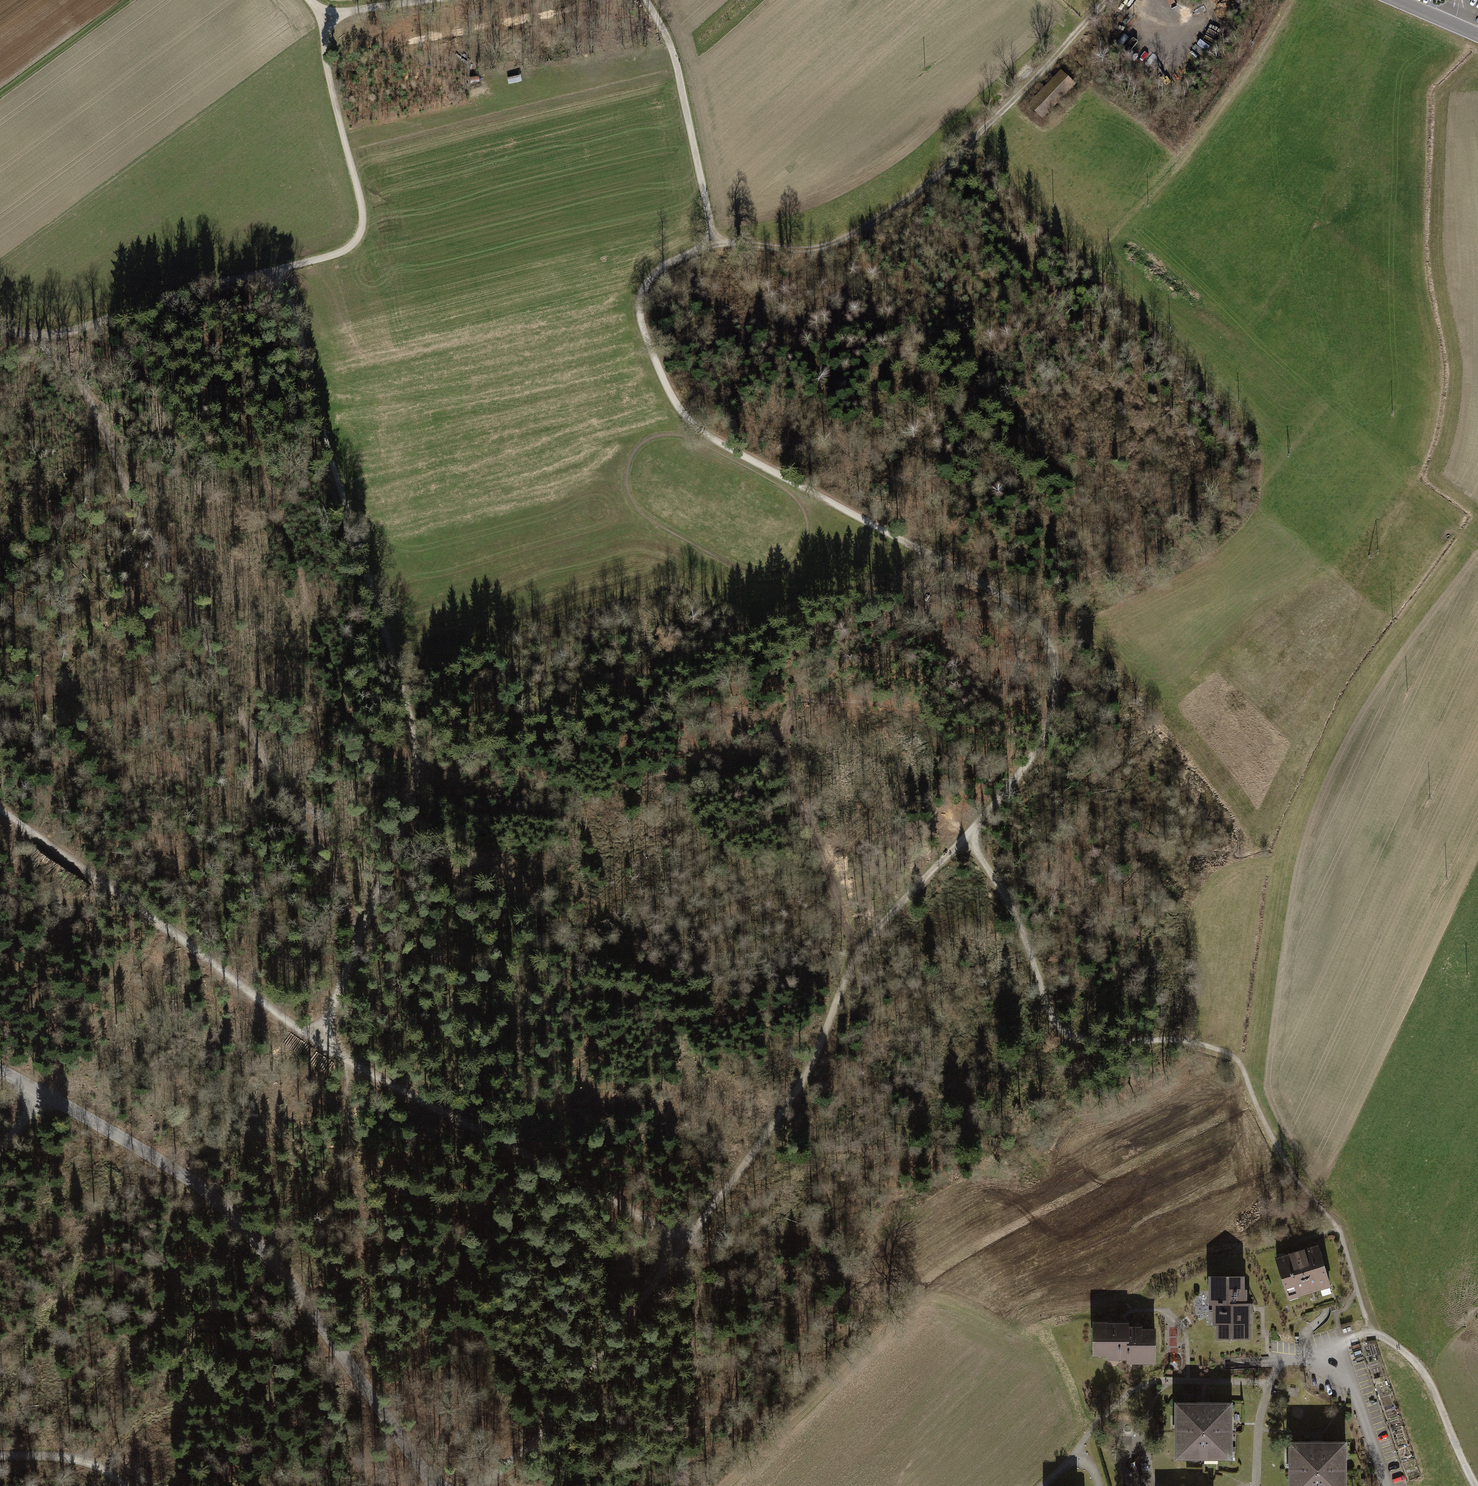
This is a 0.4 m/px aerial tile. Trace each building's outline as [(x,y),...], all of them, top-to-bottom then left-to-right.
[(1045,100),(1058,112),(1080,89),(1067,76),(1045,100)] [(1319,1245),(1275,1258),(1287,1300),(1331,1288),(1319,1245)] [(1245,1277),(1209,1277),(1209,1311),(1212,1311),(1212,1327),(1216,1327),(1216,1341),(1252,1341),(1252,1304),(1247,1304),(1247,1290),(1245,1290),(1245,1277)] [(1127,1365),(1157,1365),(1156,1328),(1143,1328),(1143,1326),(1129,1326),(1129,1323),(1092,1323),(1092,1357),(1106,1357),(1106,1361),(1127,1361),(1127,1365)] [(1175,1404),(1175,1461),(1234,1460),(1234,1403),(1175,1404)] [(1288,1485),(1347,1485),(1347,1443),(1288,1444),(1288,1485)]
